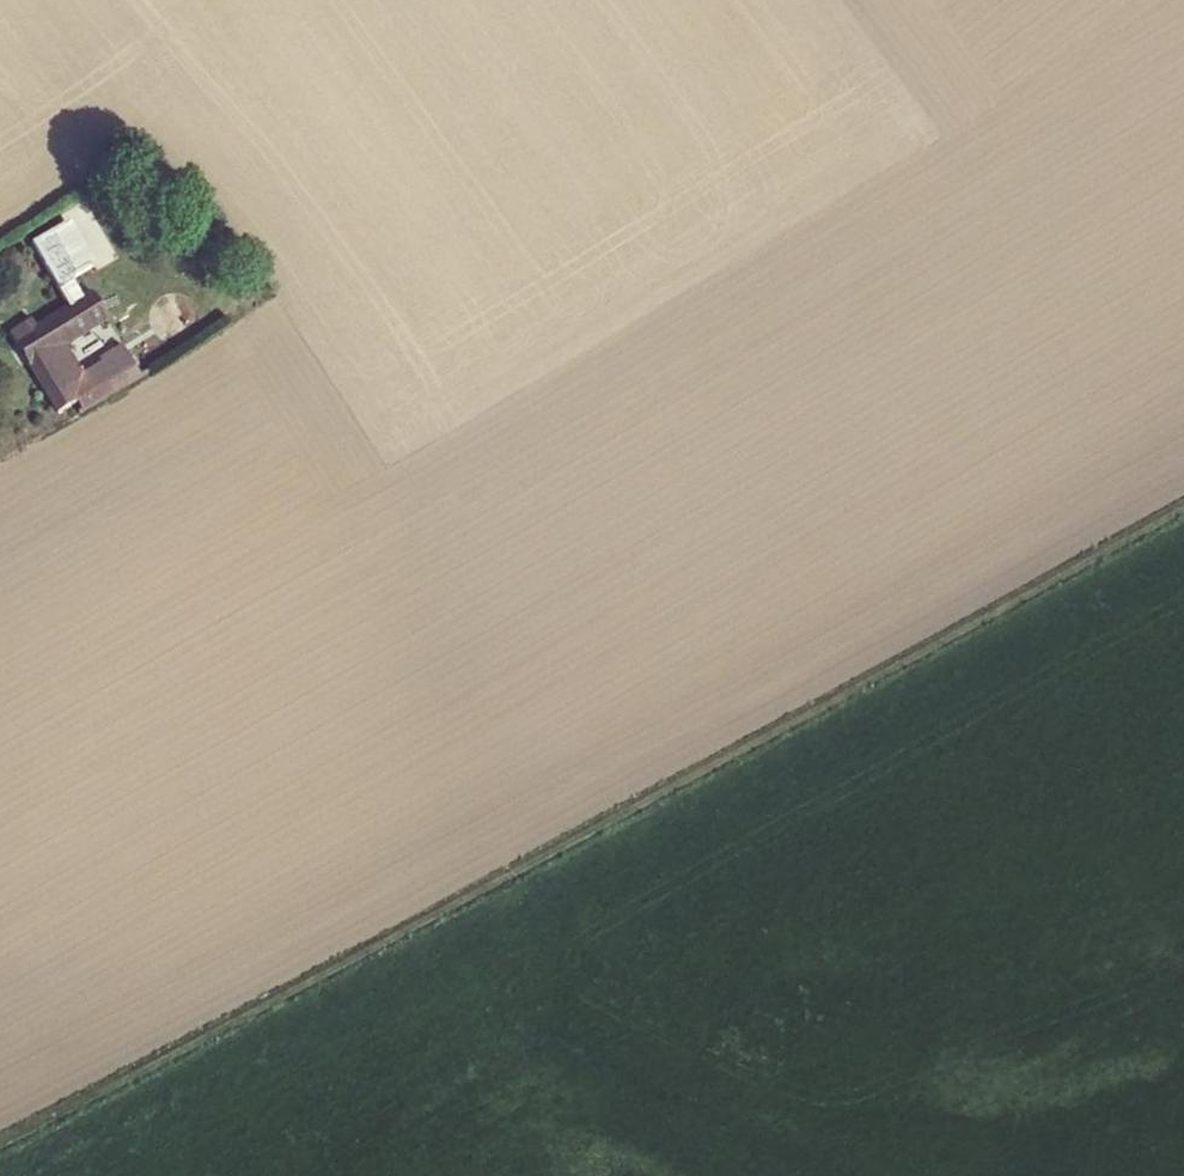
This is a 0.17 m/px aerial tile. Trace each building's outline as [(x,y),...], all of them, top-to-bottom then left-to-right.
[(108,322),(86,290),(36,325),(28,318),(4,333),(56,417),(78,401),(56,372),(68,365),(64,355),(108,322)]
